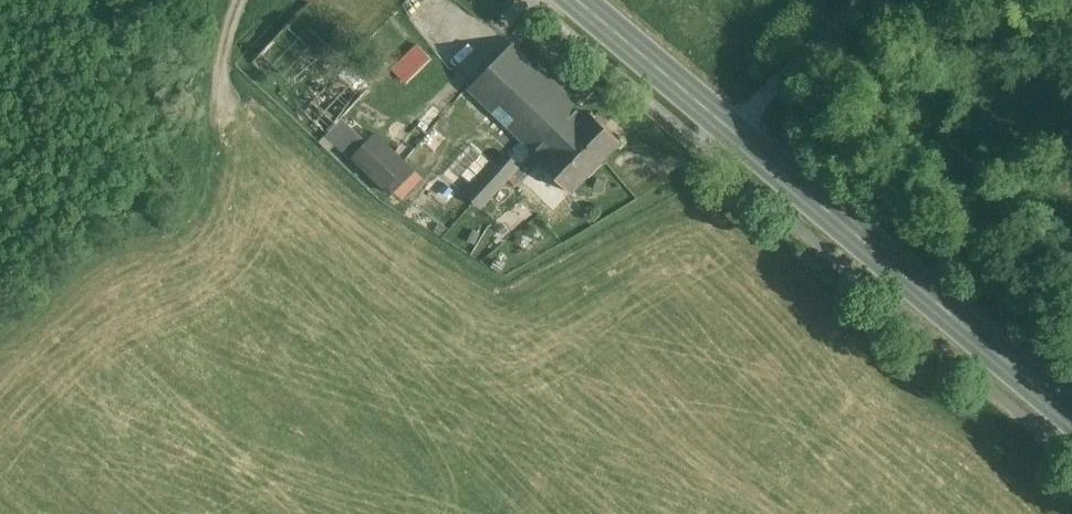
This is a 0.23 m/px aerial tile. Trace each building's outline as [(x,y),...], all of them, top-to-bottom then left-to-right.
[(371,87),(297,16),(252,62),(327,133),(341,119),(371,87)] [(385,60),(408,81),(429,59),(406,37),(385,60)] [(580,107),(513,42),(469,88),(535,152),(549,137),(550,137),(580,107)] [(589,115),(580,107),(550,137),(549,137),(535,152),(545,161),(542,164),(570,192),(587,175),(589,177),(606,160),(604,158),(620,141),(591,113),(589,115)] [(366,143),(341,119),(327,133),(353,158),(366,143)] [(366,143),(353,158),(382,185),(405,161),(376,133),(366,143)] [(494,162),(465,193),(481,208),(520,166),(507,154),(497,165),(494,162)] [(405,161),(382,185),(392,195),(415,171),(405,161)] [(549,219),(534,231),(540,240),(555,228),(549,219)]
